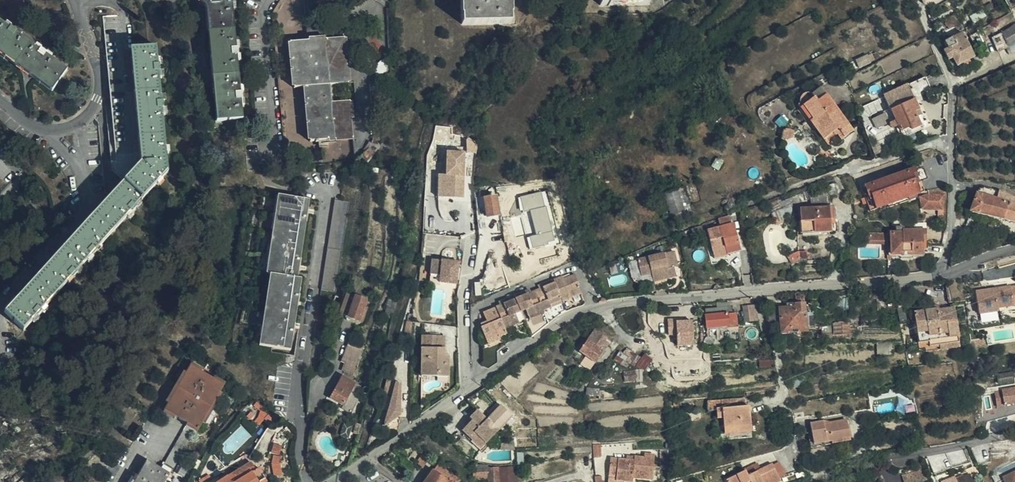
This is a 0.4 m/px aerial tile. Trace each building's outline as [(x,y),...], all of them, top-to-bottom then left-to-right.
[(208,6),(219,121),(242,120),(231,0),(200,0),(208,6)] [(510,0),(462,0),(463,24),(511,22),(510,0)] [(133,49),(129,10),(102,12),(110,104),(105,105),(107,124),(97,124),(104,191),(112,199),(7,316),(23,331),(167,173),(155,47),(133,49)] [(52,89),(66,70),(0,23),(0,51),(52,89)] [(993,38),(999,53),(1014,44),(1014,26),(993,38)] [(962,34),(949,41),(945,43),(948,49),(944,51),(948,60),(953,58),(957,66),(974,57),(962,34)] [(348,83),(345,38),(290,43),(295,88),(306,87),(311,141),(353,138),(350,102),(332,103),(330,85),(348,83)] [(376,75),(377,81),(390,72),(389,58),(382,61),(378,65),(376,70),(376,75)] [(922,125),(918,117),(917,117),(915,113),(919,111),(915,101),(931,93),(924,78),(884,97),(901,132),(909,128),(910,131),(922,125)] [(815,98),(803,106),(813,119),(810,121),(823,140),(834,132),(836,135),(848,126),(826,96),(817,102),(815,98)] [(813,119),(803,106),(800,108),(810,121),(813,119)] [(852,132),(848,126),(836,135),(841,140),(852,132)] [(793,140),(793,132),(788,130),(783,132),(781,140),(793,140)] [(872,144),(876,154),(883,152),(879,141),(872,144)] [(466,197),(465,151),(446,151),(446,174),(437,174),(438,197),(466,197)] [(917,180),(913,170),(862,188),(871,211),(919,194),(914,181),(917,180)] [(662,195),(676,190),(674,183),(659,188),(662,195)] [(828,189),(828,190),(829,193),(831,195),(833,196),(836,195),(839,193),(839,190),(838,187),(836,185),(833,185),(830,186),(828,189)] [(683,188),(676,190),(662,195),(670,216),(671,217),(675,215),(684,212),(691,210),(683,188)] [(996,200),(998,192),(984,188),(978,189),(976,194),(996,200)] [(829,193),(828,190),(808,195),(810,199),(811,206),(832,204),(831,195),(829,193)] [(1006,193),(998,192),(996,200),(1010,204),(1014,205),(1014,199),(1006,193)] [(922,209),(928,210),(944,204),(944,195),(926,194),(919,198),(922,209)] [(996,200),(976,194),(969,212),(1004,220),(1010,204),(996,200)] [(670,216),(662,195),(656,197),(663,219),(670,216)] [(297,279),(309,200),(277,196),(266,274),(269,274),(259,346),(290,350),(300,279),(297,279)] [(498,215),(495,198),(484,200),(487,217),(498,215)] [(336,292),(348,202),(335,200),(321,290),(336,292)] [(1010,204),(1004,220),(1014,222),(1014,205),(1010,204)] [(510,206),(508,206),(505,206),(503,207),(502,210),(503,212),(505,214),(508,214),(510,213),(511,211),(511,208),(510,206)] [(830,233),(830,225),(830,220),(833,220),(833,208),(799,210),(801,234),(830,233)] [(688,224),(684,212),(675,215),(679,228),(688,224)] [(729,218),(718,221),(719,228),(731,224),(729,218)] [(731,224),(719,228),(706,231),(712,253),(725,249),(726,255),(740,251),(733,224),(731,224)] [(704,233),(701,227),(691,230),(694,237),(704,233)] [(925,231),(903,231),(903,233),(896,233),(890,233),(890,255),(900,255),(900,253),(912,254),(912,256),(922,255),(922,242),(925,242),(925,231)] [(886,243),(887,233),(864,232),(864,242),(886,243)] [(725,249),(712,253),(714,260),(727,256),(726,255),(725,249)] [(807,259),(806,251),(798,252),(788,258),(792,264),(801,259),(807,259)] [(677,267),(674,252),(636,260),(640,277),(651,274),(653,282),(654,282),(663,280),(676,276),(674,268),(677,267)] [(995,260),(997,268),(1014,263),(1014,255),(995,260)] [(454,268),(455,263),(432,260),(431,275),(440,276),(440,283),(457,285),(458,269),(454,268)] [(753,281),(751,267),(741,268),(743,282),(753,281)] [(561,301),(562,302),(581,294),(578,286),(579,285),(575,274),(570,277),(564,279),(562,276),(553,280),(560,296),(561,301)] [(560,296),(553,280),(543,284),(545,287),(539,289),(530,293),(524,296),(522,293),(505,300),(506,303),(499,306),(483,313),(487,325),(480,328),(485,341),(497,336),(498,338),(499,337),(507,334),(504,330),(503,328),(511,324),(508,318),(515,315),(526,310),(532,307),(535,314),(543,311),(550,307),(549,306),(547,301),(560,296)] [(654,284),(656,292),(665,290),(663,280),(654,282),(654,284)] [(963,302),(961,280),(945,282),(947,304),(963,302)] [(978,313),(997,311),(997,307),(1013,305),(1012,305),(1014,304),(1014,285),(1010,286),(975,291),(978,313)] [(561,301),(560,296),(547,301),(549,306),(561,301)] [(363,322),(369,302),(354,297),(348,317),(363,322)] [(897,309),(894,297),(876,299),(877,311),(897,309)] [(806,329),(804,304),(794,305),(794,307),(779,309),(780,330),(806,329)] [(756,305),(742,307),(744,323),(758,321),(756,305)] [(544,313),(543,311),(535,314),(532,307),(526,310),(529,319),(544,313)] [(717,309),(704,310),(706,331),(710,331),(710,329),(730,328),(736,327),(735,312),(732,312),(732,307),(730,308),(717,309)] [(939,310),(931,311),(913,313),(919,350),(925,349),(926,352),(960,347),(954,308),(939,310)] [(519,324),(515,315),(508,318),(511,324),(503,328),(504,330),(519,324)] [(675,320),(667,320),(667,336),(675,335),(675,346),(692,346),(691,322),(682,323),(675,323),(675,320)] [(848,333),(847,324),(834,325),(834,327),(821,328),(821,335),(848,333)] [(607,339),(594,330),(578,352),(594,364),(608,344),(605,342),(607,339)] [(420,377),(437,377),(438,373),(448,373),(448,357),(444,357),(444,337),(421,336),(420,377)] [(501,340),(499,337),(498,338),(497,336),(485,341),(487,346),(501,340)] [(706,348),(708,348),(709,349),(711,348),(713,345),(714,343),(713,341),(713,340),(710,338),(706,338),(704,339),(703,342),(703,346),(706,348)] [(987,338),(971,340),(972,348),(988,346),(987,338)] [(354,376),(364,346),(353,342),(343,372),(354,376)] [(223,385),(190,366),(165,410),(187,423),(160,471),(145,463),(134,481),(164,481),(168,475),(173,478),(200,430),(198,429),(223,385)] [(636,381),(635,370),(622,372),(623,382),(636,381)] [(1013,382),(1012,373),(997,375),(998,385),(1013,382)] [(355,385),(355,384),(342,377),(331,399),(344,406),(343,409),(350,413),(359,397),(363,389),(359,387),(355,385)] [(395,382),(387,381),(384,392),(393,393),(395,382)] [(398,415),(400,383),(395,382),(393,393),(383,427),(398,415)] [(598,396),(599,389),(586,388),(585,395),(598,396)] [(996,391),(999,407),(1014,404),(1014,388),(996,391)] [(901,405),(915,403),(913,392),(899,394),(901,405)] [(724,434),(738,433),(751,432),(749,407),(745,407),(745,399),(708,402),(709,411),(716,410),(717,419),(723,419),(724,434)] [(251,404),(260,410),(263,407),(255,402),(251,404)] [(486,420),(477,411),(469,418),(472,421),(462,431),(481,449),(499,430),(487,419),(486,420)] [(277,417),(270,413),(265,419),(271,425),(277,417)] [(263,421),(258,417),(254,422),(259,426),(263,421)] [(824,425),(823,422),(810,425),(813,444),(831,441),(831,444),(850,441),(846,421),(824,425)] [(350,437),(353,426),(344,423),(341,435),(350,437)] [(258,446),(266,450),(275,430),(267,427),(258,446)] [(275,444),(272,453),(279,455),(281,446),(275,444)] [(600,445),(592,446),(592,456),(601,455),(600,445)] [(634,457),(633,461),(626,460),(610,458),(608,477),(615,477),(615,481),(622,481),(633,481),(633,479),(652,481),(655,455),(644,453),(644,458),(634,457)] [(276,478),(282,476),(278,465),(279,459),(273,458),(272,468),(276,478)] [(265,479),(259,469),(255,471),(251,463),(220,481),(259,481),(265,479)] [(748,476),(760,471),(756,464),(744,469),(745,471),(748,476)] [(433,472),(446,481),(458,481),(459,481),(438,465),(433,472)] [(760,471),(748,476),(745,471),(726,481),(780,481),(779,479),(773,467),(772,465),(760,471)] [(778,465),(773,467),(779,479),(784,477),(778,465)] [(477,473),(487,472),(488,480),(488,481),(499,481),(498,468),(487,469),(487,467),(482,467),(481,466),(478,466),(479,469),(477,469),(477,473)] [(516,466),(499,467),(501,481),(517,481),(516,466)] [(925,469),(907,473),(909,481),(919,481),(929,479),(925,469)] [(1005,481),(1001,471),(993,475),(996,481),(1002,481),(1005,481)] [(433,472),(426,481),(446,481),(433,472)] [(487,472),(477,473),(473,473),(474,481),(488,480),(487,472)] [(1004,478),(1006,481),(1014,481),(1014,473),(1004,478)]
